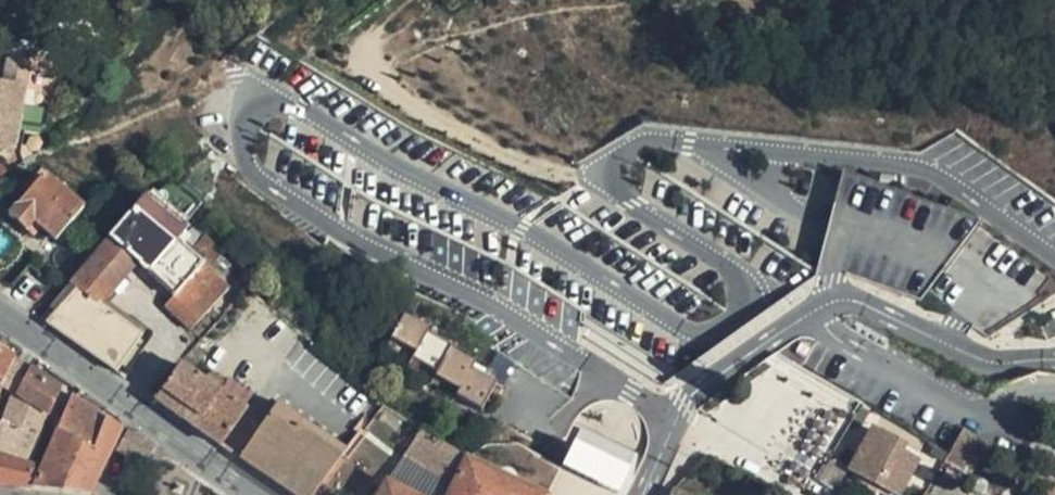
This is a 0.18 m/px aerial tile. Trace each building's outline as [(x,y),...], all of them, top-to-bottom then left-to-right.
[(12,149),(28,64),(9,61),(5,83),(0,82),(0,147),(12,149)] [(35,226),(41,232),(55,244),(83,211),(44,177),(9,217),(27,234),(35,226)] [(183,234),(145,202),(112,240),(110,242),(138,267),(149,276),(150,277),(177,245),(185,235),(183,234)] [(34,240),(41,232),(35,226),(27,234),(34,240)] [(224,256),(205,238),(194,250),(213,267),(224,256)] [(138,267),(110,242),(50,311),(56,316),(48,325),(84,350),(109,315),(102,310),(138,267)] [(165,310),(191,334),(229,293),(177,245),(150,277),(174,300),(165,310)] [(108,368),(117,374),(141,339),(109,315),(84,350),(85,351),(108,368)] [(429,334),(403,320),(383,355),(434,384),(436,381),(458,393),(456,399),(481,414),(496,387),(472,374),(476,367),(451,354),(452,351),(428,337),(429,334)] [(0,350),(0,391),(1,387),(2,387),(16,360),(0,350)] [(183,359),(154,400),(220,446),(248,405),(183,359)] [(21,364),(16,360),(2,387),(13,395),(17,397),(31,370),(21,364)] [(61,391),(31,370),(17,397),(49,418),(61,391)] [(49,418),(17,397),(13,395),(3,425),(8,427),(0,453),(0,456),(32,467),(46,425),(49,418)] [(93,452),(105,420),(76,401),(73,399),(59,433),(93,452)] [(346,449),(278,402),(240,457),(295,494),(314,494),(346,449)] [(589,428),(554,409),(531,454),(532,454),(568,474),(572,467),(582,446),(580,446),(589,428)] [(34,491),(66,494),(91,494),(122,431),(105,420),(93,452),(59,433),(43,470),(34,491)] [(8,427),(3,425),(0,423),(0,453),(8,427)] [(156,446),(129,430),(117,451),(127,457),(145,468),(149,460),(152,454),(156,446)] [(968,453),(976,438),(963,430),(948,453),(942,464),(967,478),(978,458),(968,453)] [(916,463),(901,454),(904,450),(871,431),(849,470),(893,494),(899,494),(916,463)] [(464,461),(421,433),(380,494),(449,494),(464,461)] [(531,454),(527,451),(516,448),(515,448),(513,450),(514,454),(501,479),(466,461),(464,461),(449,494),(558,494),(568,474),(532,454),(531,454)] [(34,491),(43,470),(32,467),(0,456),(0,486),(5,487),(34,491)] [(568,474),(558,494),(608,494),(612,488),(572,467),(568,474)]
